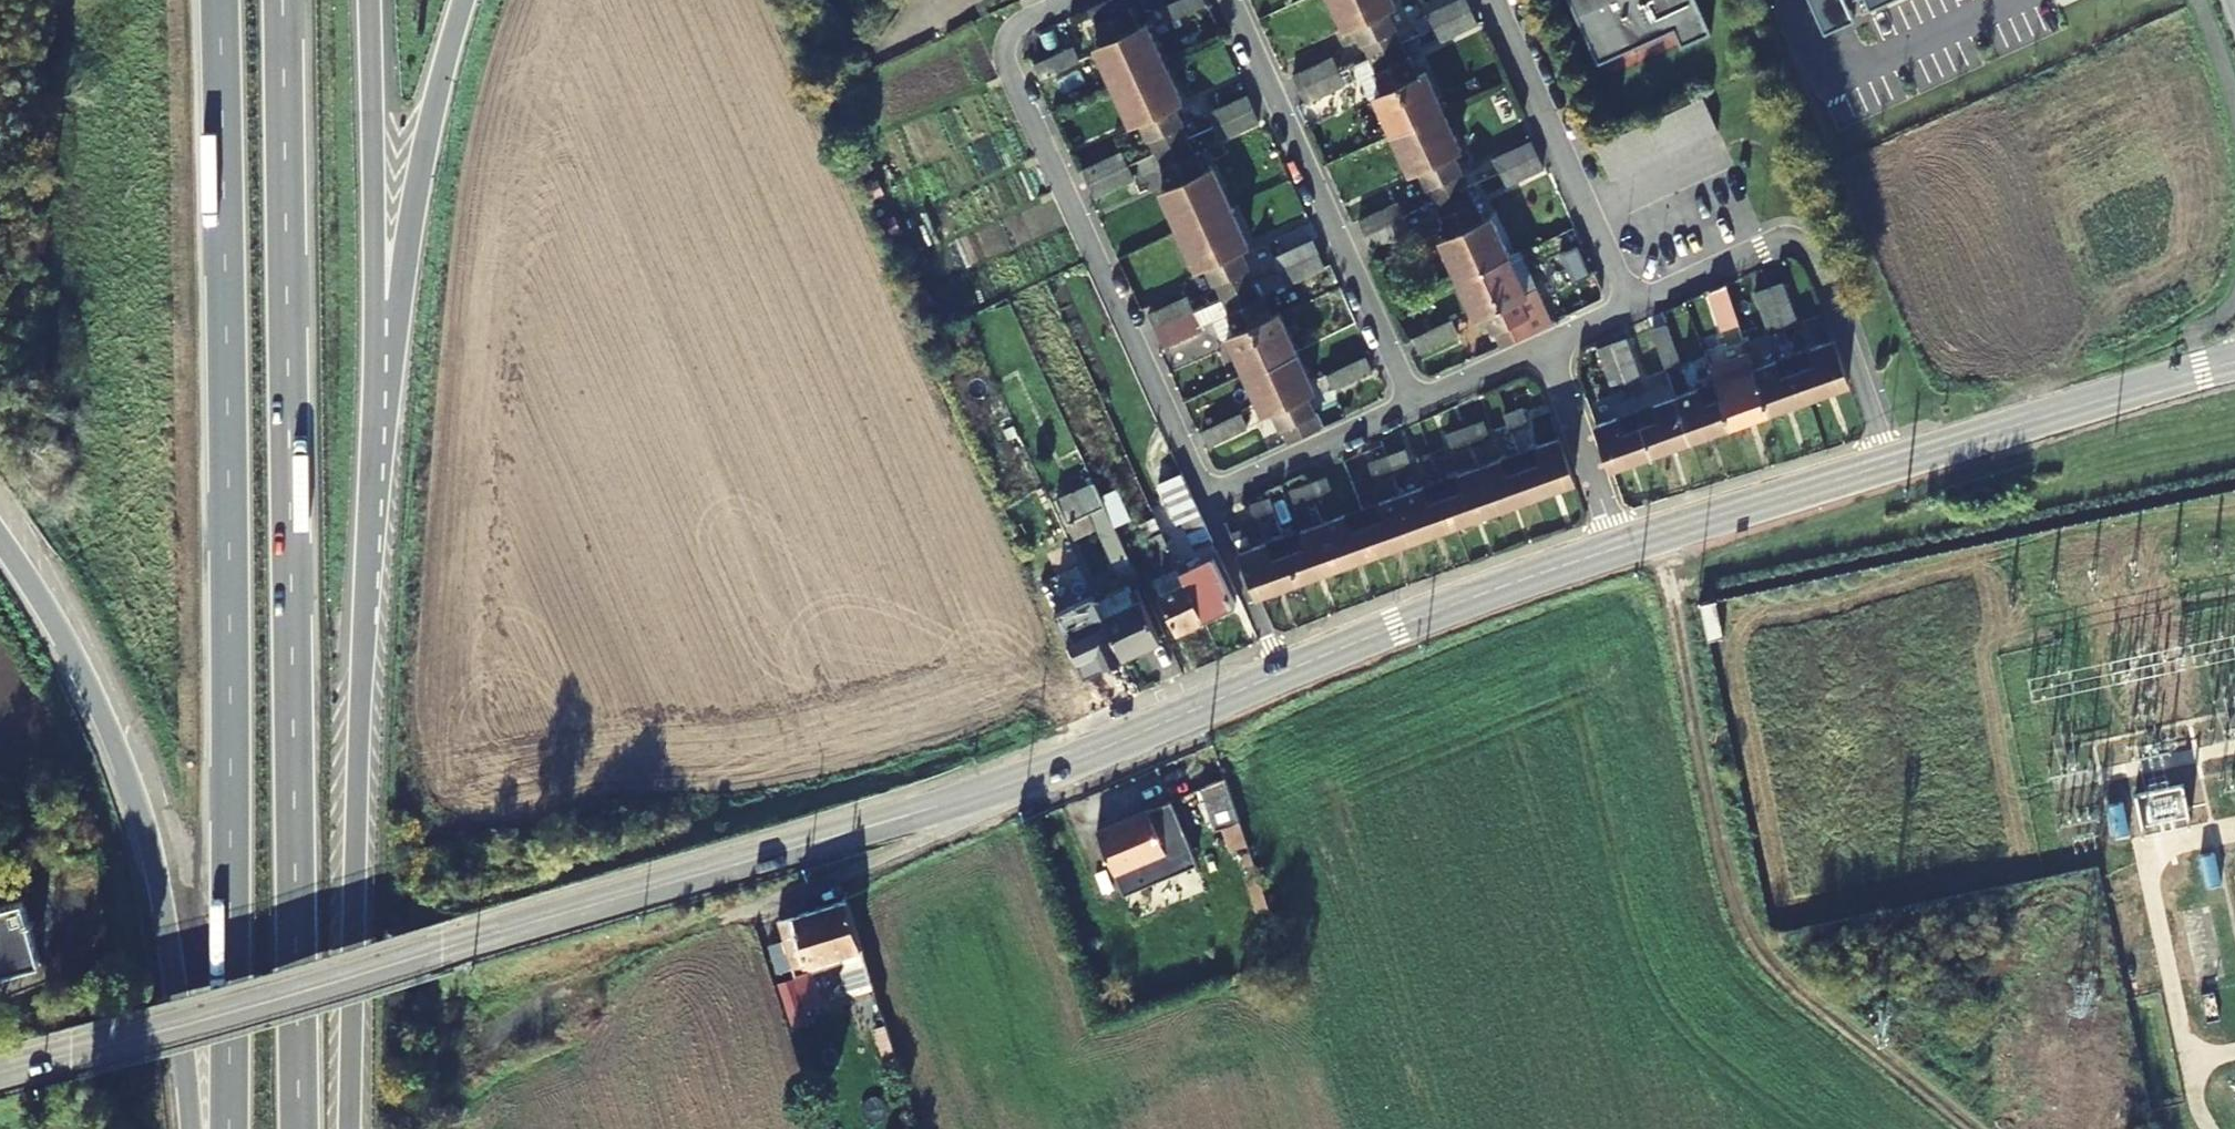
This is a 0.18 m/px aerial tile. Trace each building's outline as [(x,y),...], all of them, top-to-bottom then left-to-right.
[(1135,72),(1103,0),(1098,0),(1085,6),(1098,39),(1090,42),(1110,83),(1135,72)] [(1162,60),(1144,20),(1137,23),(1127,0),(1103,0),(1135,72),(1162,60)] [(1152,6),(1158,21),(1200,4),(1198,0),(1166,0),(1152,6)] [(1363,0),(1327,0),(1338,25),(1347,21),(1362,55),(1384,45),(1363,0)] [(1391,0),(1363,0),(1384,45),(1399,38),(1384,5),(1392,1),(1391,0)] [(1423,13),(1429,24),(1462,10),(1457,0),(1453,0),(1423,13)] [(1698,0),(1568,0),(1596,61),(1673,26),(1681,43),(1711,30),(1698,0)] [(1844,0),(1806,0),(1821,32),(1851,18),(1843,1),(1844,0)] [(1462,10),(1429,24),(1434,37),(1468,23),(1462,10)] [(1399,38),(1384,45),(1417,118),(1441,107),(1424,69),(1415,72),(1399,38)] [(1068,45),(1027,62),(1035,77),(1074,60),(1068,45)] [(1417,118),(1384,45),(1362,55),(1349,61),(1365,95),(1369,93),(1387,131),(1417,118)] [(1327,59),(1289,74),(1294,86),(1332,69),(1327,59)] [(1187,113),(1162,60),(1135,72),(1167,142),(1189,133),(1181,115),(1187,113)] [(1332,69),(1294,86),(1299,98),(1337,81),(1332,69)] [(1167,142),(1135,72),(1110,83),(1127,120),(1134,116),(1150,150),(1167,142)] [(1245,95),(1202,113),(1207,125),(1249,106),(1245,95)] [(1705,96),(1597,145),(1611,178),(1719,129),(1705,96)] [(1093,98),(1073,106),(1076,114),(1097,105),(1093,98)] [(1249,106),(1207,125),(1213,137),(1254,118),(1249,106)] [(1451,149),(1459,145),(1441,107),(1417,118),(1449,189),(1466,181),(1460,168),(1451,149)] [(1449,189),(1417,118),(1387,131),(1404,171),(1414,168),(1427,199),(1449,189)] [(1189,133),(1167,142),(1200,215),(1227,202),(1209,163),(1204,165),(1189,133)] [(1167,142),(1150,150),(1164,182),(1157,186),(1175,226),(1200,215),(1167,142)] [(1531,152),(1526,142),(1491,157),(1496,168),(1531,152)] [(1468,165),(1459,145),(1451,149),(1460,168),(1468,165)] [(1117,152),(1078,169),(1083,180),(1122,163),(1117,152)] [(1531,152),(1496,168),(1503,184),(1538,167),(1531,152)] [(1122,163),(1083,180),(1088,192),(1127,175),(1122,163)] [(1026,169),(1008,176),(1017,201),(1035,194),(1026,169)] [(1466,181),(1449,189),(1483,262),(1507,251),(1489,213),(1481,216),(1466,181)] [(1449,189),(1427,199),(1442,233),(1434,237),(1453,276),(1483,262),(1449,189)] [(1395,201),(1356,218),(1361,229),(1399,212),(1395,201)] [(1255,261),(1227,202),(1200,215),(1233,288),(1255,278),(1249,264),(1255,261)] [(1399,212),(1361,229),(1368,245),(1405,228),(1399,212)] [(1233,288),(1200,215),(1175,226),(1193,263),(1201,261),(1216,296),(1233,288)] [(1269,257),(1274,269),(1315,250),(1310,238),(1269,257)] [(1323,267),(1315,250),(1274,269),(1255,278),(1233,288),(1266,360),(1293,348),(1275,307),(1267,310),(1260,293),(1323,267)] [(1518,339),(1553,323),(1536,288),(1525,292),(1507,251),(1483,262),(1518,339)] [(1494,349),(1518,339),(1483,262),(1453,276),(1472,315),(1479,311),(1494,349)] [(1591,281),(1583,265),(1549,280),(1555,296),(1591,281)] [(1719,313),(1737,306),(1724,273),(1707,280),(1719,313)] [(1785,323),(1801,317),(1786,279),(1772,284),(1785,323)] [(1785,323),(1772,284),(1757,290),(1770,327),(1785,323)] [(1266,360),(1233,288),(1216,296),(1189,308),(1146,327),(1151,340),(1223,309),(1231,329),(1224,332),(1242,371),(1266,360)] [(1140,312),(1146,327),(1189,308),(1183,295),(1140,312)] [(1666,313),(1651,319),(1666,361),(1681,355),(1666,313)] [(1449,324),(1413,340),(1419,356),(1456,342),(1449,324)] [(1170,370),(1213,354),(1205,332),(1162,348),(1170,370)] [(1613,341),(1628,382),(1644,375),(1629,336),(1613,341)] [(1834,336),(1795,350),(1811,397),(1851,383),(1834,336)] [(1613,341),(1597,348),(1612,388),(1628,382),(1613,341)] [(1750,345),(1710,361),(1716,378),(1731,424),(1771,410),(1756,364),(1750,345)] [(1300,434),(1319,425),(1303,393),(1312,388),(1293,348),(1266,360),(1300,434)] [(1756,364),(1771,410),(1811,397),(1795,350),(1756,364)] [(1284,441),(1300,434),(1266,360),(1242,371),(1260,412),(1270,408),(1284,441)] [(1366,362),(1324,380),(1332,396),(1373,379),(1366,362)] [(1716,378),(1677,393),(1692,437),(1731,424),(1716,378)] [(1184,400),(1198,430),(1236,414),(1222,383),(1184,400)] [(1637,408),(1652,451),(1692,437),(1677,393),(1637,408)] [(1527,402),(1506,410),(1514,431),(1534,423),(1527,402)] [(1610,465),(1652,451),(1637,408),(1596,423),(1610,465)] [(1240,417),(1197,435),(1204,450),(1246,433),(1240,417)] [(1493,439),(1484,418),(1466,425),(1474,447),(1493,439)] [(1457,453),(1474,447),(1466,425),(1449,432),(1457,453)] [(1562,435),(1520,450),(1535,494),(1576,480),(1562,435)] [(1389,454),(1396,475),(1416,468),(1408,447),(1389,454)] [(1480,464),(1496,507),(1535,494),(1520,450),(1480,464)] [(1389,454),(1372,459),(1380,480),(1396,475),(1389,454)] [(1441,478),(1456,521),(1496,507),(1480,464),(1441,478)] [(1309,483),(1316,504),(1336,496),(1328,477),(1309,483)] [(1402,492),(1416,534),(1456,521),(1441,478),(1402,492)] [(1109,514),(1093,479),(1078,485),(1117,570),(1132,564),(1122,541),(1115,527),(1109,514)] [(1309,483),(1292,490),(1299,511),(1316,504),(1309,483)] [(1402,492),(1362,506),(1377,548),(1416,534),(1402,492)] [(1277,517),(1270,497),(1252,504),(1260,524),(1277,517)] [(1195,546),(1213,539),(1197,503),(1185,509),(1191,523),(1185,525),(1195,546)] [(1322,521),(1337,562),(1377,548),(1362,506),(1322,521)] [(1115,527),(1126,523),(1120,510),(1109,514),(1115,527)] [(1139,517),(1146,533),(1160,526),(1154,511),(1139,517)] [(1322,521),(1283,535),(1298,575),(1337,562),(1322,521)] [(1131,537),(1126,523),(1115,527),(1122,541),(1131,537)] [(1160,526),(1146,533),(1161,570),(1177,563),(1160,526)] [(1078,558),(1066,531),(1056,537),(1059,545),(1054,547),(1062,564),(1078,558)] [(1298,575),(1283,535),(1238,551),(1255,589),(1298,575)] [(1185,578),(1201,615),(1231,600),(1211,554),(1179,566),(1185,578)] [(1097,600),(1084,571),(1071,576),(1085,606),(1097,600)] [(1201,615),(1185,578),(1157,590),(1174,627),(1201,615)] [(1105,617),(1121,652),(1159,635),(1137,585),(1129,589),(1132,597),(1102,610),(1105,617)] [(1083,614),(1084,618),(1087,626),(1105,617),(1102,610),(1100,606),(1083,614)] [(1087,626),(1084,618),(1074,623),(1076,629),(1068,633),(1082,669),(1121,652),(1105,617),(1087,626)] [(1234,846),(1238,845),(1250,839),(1229,778),(1211,786),(1234,846)] [(1157,808),(1175,844),(1192,837),(1175,800),(1157,808)] [(2129,835),(2122,802),(2106,806),(2114,839),(2129,835)] [(1118,865),(1175,844),(1157,808),(1103,829),(1118,865)] [(1250,839),(1238,845),(1262,909),(1273,905),(1250,839)] [(2221,888),(2213,852),(2197,856),(2204,891),(2221,888)] [(850,985),(857,988),(874,982),(845,892),(778,917),(793,964),(844,948),(850,985)] [(2190,930),(2214,923),(2208,902),(2184,908),(2190,930)] [(45,975),(31,909),(0,916),(0,984),(45,975)] [(782,940),(769,944),(778,977),(792,972),(782,940)] [(812,967),(797,972),(808,1006),(823,1000),(812,967)]
